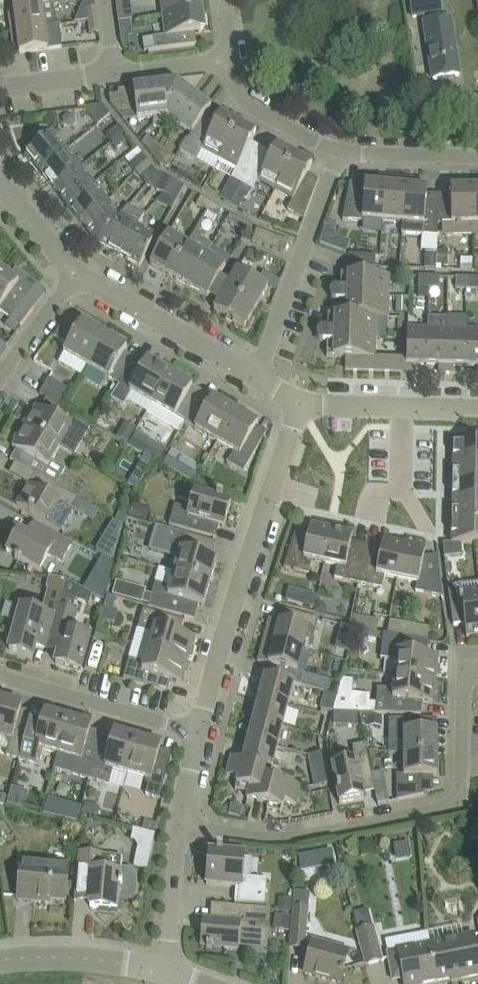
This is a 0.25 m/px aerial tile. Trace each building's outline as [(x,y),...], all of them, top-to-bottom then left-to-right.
[(163,16),(202,11),(201,0),(161,0),(163,16)] [(439,21),(438,13),(441,13),(439,0),(410,0),(413,17),(423,16),(433,79),(459,75),(450,19),(439,21)] [(130,1),(116,2),(118,22),(132,20),(130,1)] [(9,15),(11,31),(44,27),(56,25),(53,3),(14,7),(14,14),(9,15)] [(87,9),(88,21),(97,20),(96,7),(87,9)] [(144,51),(148,51),(196,45),(195,33),(205,31),(202,11),(163,16),(165,36),(154,37),(143,39),(144,51)] [(90,33),(99,32),(97,20),(88,21),(90,33)] [(44,27),(11,31),(14,47),(19,46),(20,53),(20,54),(62,48),(61,35),(60,24),(56,25),(44,27)] [(128,37),(120,38),(121,46),(125,50),(130,49),(128,37)] [(176,82),(150,85),(154,117),(152,126),(164,124),(167,115),(176,82)] [(178,123),(197,97),(176,82),(167,115),(178,123)] [(118,94),(109,95),(110,103),(118,114),(136,111),(137,119),(154,117),(150,85),(133,87),(133,88),(118,90),(118,94)] [(178,123),(192,133),(204,117),(211,108),(197,97),(178,123)] [(83,107),(92,119),(98,125),(110,115),(105,109),(101,104),(83,107)] [(216,123),(204,117),(192,133),(180,151),(196,160),(202,150),(219,159),(238,124),(221,115),(216,123)] [(238,124),(219,159),(236,169),(231,179),(228,185),(230,191),(224,201),(231,205),(236,196),(242,184),(262,148),(251,143),(256,134),(238,124)] [(111,142),(124,132),(119,126),(106,136),(111,142)] [(66,150),(65,149),(52,133),(52,134),(47,127),(41,127),(32,134),(39,144),(26,154),(40,171),(66,150)] [(129,138),(124,132),(111,142),(116,148),(129,138)] [(151,153),(157,144),(147,137),(142,143),(151,153)] [(158,163),(167,151),(157,144),(151,153),(158,163)] [(242,184),(236,196),(246,201),(249,196),(253,190),(258,181),(275,190),(295,155),(276,145),(276,146),(277,146),(272,154),(262,148),(242,184)] [(81,168),(66,150),(40,171),(54,189),(81,168)] [(166,169),(174,157),(167,151),(158,163),(160,165),(166,169)] [(147,160),(142,154),(129,164),(134,170),(147,160)] [(295,155),(275,190),(292,199),(287,209),(295,214),(304,218),(319,180),(307,173),(312,166),(313,165),(295,155)] [(152,167),(147,160),(134,170),(140,177),(152,167)] [(95,186),(81,168),(54,189),(69,207),(95,186)] [(164,194),(170,179),(163,176),(156,190),(164,194)] [(342,220),(362,221),(363,221),(363,219),(382,221),(386,177),(378,176),(378,184),(365,183),(365,184),(350,183),(342,220)] [(382,221),(402,222),(403,222),(407,179),(386,177),(382,221)] [(164,194),(171,197),(178,183),(170,179),(164,194)] [(402,222),(401,233),(423,235),(421,249),(438,251),(438,250),(438,224),(438,196),(427,196),(427,188),(415,187),(415,179),(407,179),(403,222),(402,222)] [(451,196),(438,196),(438,224),(442,224),(443,227),(444,230),(447,233),(452,235),(473,234),(473,230),(472,179),(463,180),(463,188),(451,188),(451,196)] [(110,204),(95,186),(69,207),(83,225),(110,204)] [(207,211),(212,203),(201,197),(196,204),(207,211)] [(218,217),(223,209),(212,203),(207,211),(218,217)] [(119,216),(110,204),(83,225),(97,243),(120,216),(119,216)] [(120,255),(137,226),(136,225),(140,219),(144,215),(128,205),(119,216),(120,216),(97,243),(120,255)] [(248,234),(252,227),(230,214),(226,221),(248,234)] [(291,222),(287,231),(298,235),(298,234),(301,226),(291,222)] [(120,255),(140,267),(156,237),(137,226),(120,255)] [(325,228),(319,243),(331,247),(335,236),(336,232),(325,228)] [(252,241),(265,246),(284,253),(288,241),(256,229),(252,241)] [(206,256),(205,255),(212,245),(193,233),(186,245),(187,245),(169,275),(188,287),(206,256)] [(187,245),(186,245),(168,234),(150,264),(169,275),(187,245)] [(438,251),(437,263),(448,263),(448,250),(438,250),(438,251)] [(251,251),(248,258),(256,261),(259,254),(251,251)] [(425,253),(424,268),(435,269),(436,253),(425,253)] [(375,255),(365,255),(349,255),(349,267),(364,267),(375,267),(375,255)] [(206,256),(188,287),(208,298),(225,267),(206,256)] [(0,270),(0,312),(4,315),(20,327),(33,309),(24,303),(38,285),(18,270),(12,278),(1,269),(0,270)] [(237,270),(214,311),(244,328),(268,288),(237,270)] [(389,275),(341,274),(340,295),(388,296),(389,275)] [(429,287),(429,277),(418,276),(418,287),(429,287)] [(439,288),(440,277),(429,277),(429,287),(439,288)] [(466,288),(467,278),(456,277),(456,288),(466,288)] [(477,278),(467,278),(466,288),(477,289),(477,278)] [(388,296),(340,295),(340,315),(340,316),(376,317),(388,317),(388,296)] [(395,296),(395,310),(407,311),(407,296),(395,296)] [(375,337),(376,317),(340,316),(340,315),(328,315),(327,336),(375,337)] [(447,318),(446,373),(453,373),(454,366),(466,366),(467,330),(466,316),(447,316),(447,318)] [(439,372),(446,373),(447,318),(428,317),(427,329),(426,365),(439,365),(439,372)] [(64,353),(81,363),(86,366),(104,335),(82,322),(77,331),(68,345),(64,353)] [(63,323),(54,337),(68,345),(77,331),(63,323)] [(426,365),(427,329),(407,328),(406,371),(414,372),(414,364),(426,365)] [(467,330),(466,366),(477,366),(477,374),(477,330),(467,330)] [(109,378),(118,384),(119,385),(132,362),(122,356),(127,348),(104,335),(86,366),(108,379),(109,378)] [(402,359),(398,359),(374,358),(375,337),(327,336),(326,357),(346,357),(345,370),(401,371),(402,359)] [(119,385),(118,384),(110,398),(123,406),(131,392),(152,404),(170,373),(148,360),(143,368),(132,362),(119,385)] [(170,373),(152,404),(153,405),(147,414),(179,432),(185,423),(184,423),(198,400),(188,394),(192,386),(170,373)] [(49,379),(40,394),(52,401),(62,407),(71,392),(66,389),(49,379)] [(194,429),(217,442),(235,411),(213,398),(208,406),(198,400),(184,423),(185,423),(195,429),(194,429)] [(30,411),(22,425),(59,447),(73,455),(91,424),(62,407),(52,401),(45,412),(36,406),(33,412),(30,411)] [(235,411),(217,442),(234,452),(227,463),(242,472),(261,439),(252,434),(258,424),(235,411)] [(16,441),(12,447),(21,452),(16,462),(15,463),(42,479),(42,478),(55,486),(56,485),(60,477),(65,469),(52,461),(59,447),(22,425),(14,440),(16,441)] [(128,444),(134,432),(122,425),(115,437),(128,444)] [(453,464),(477,465),(477,432),(466,432),(466,444),(454,444),(453,464)] [(171,450),(163,464),(173,470),(181,456),(171,450)] [(144,455),(134,472),(143,477),(153,460),(144,455)] [(453,464),(453,484),(477,485),(477,465),(453,464)] [(29,484),(16,505),(34,515),(47,523),(62,531),(73,511),(85,518),(91,506),(90,505),(56,485),(55,486),(42,478),(42,479),(36,488),(29,484)] [(453,484),(452,504),(477,504),(477,485),(453,484)] [(216,499),(194,493),(190,509),(174,505),(169,525),(211,537),(215,525),(224,527),(230,503),(222,501),(223,499),(217,497),(216,499)] [(133,503),(129,517),(142,521),(146,507),(133,503)] [(452,504),(452,523),(477,524),(477,504),(452,504)] [(120,509),(114,519),(123,524),(128,514),(120,509)] [(113,520),(108,529),(120,536),(123,526),(113,520)] [(72,545),(44,529),(34,523),(27,535),(19,530),(6,552),(16,557),(15,559),(19,561),(20,559),(39,571),(48,555),(61,563),(72,545)] [(284,568),(296,571),(309,573),(312,561),(324,563),(332,528),(310,523),(309,532),(296,530),(284,568)] [(452,523),(452,543),(477,544),(477,524),(452,523)] [(178,558),(174,573),(210,583),(217,560),(208,557),(212,541),(197,537),(170,530),(156,526),(150,550),(178,558)] [(332,528),(324,563),(336,565),(334,578),(358,583),(366,545),(351,541),(353,532),(332,528)] [(366,545),(358,583),(382,588),(384,575),(397,578),(404,543),(384,539),(382,548),(366,545)] [(442,597),(439,576),(438,556),(426,557),(424,557),(426,547),(404,543),(397,578),(416,583),(415,591),(442,597)] [(203,606),(210,583),(174,573),(170,587),(155,583),(151,596),(148,605),(148,607),(190,619),(194,603),(203,606)] [(48,576),(46,589),(62,592),(64,579),(48,576)] [(66,581),(59,606),(72,610),(75,599),(78,588),(66,581)] [(145,594),(146,590),(117,582),(113,596),(142,605),(142,603),(148,605),(151,596),(145,594)] [(461,593),(459,585),(448,586),(453,625),(464,623),(466,637),(477,636),(477,590),(461,593)] [(308,607),(312,592),(299,589),(296,603),(308,607)] [(106,596),(105,602),(114,605),(115,599),(106,596)] [(120,624),(126,603),(115,600),(109,621),(120,624)] [(326,608),(322,603),(316,601),(313,612),(324,614),(326,608)] [(59,606),(56,617),(47,649),(58,652),(55,663),(80,670),(89,637),(70,632),(76,611),(72,610),(59,606)] [(56,617),(40,612),(21,607),(9,650),(32,656),(35,645),(47,649),(56,617)] [(152,633),(148,648),(188,660),(188,657),(191,657),(194,647),(192,647),(194,637),(180,633),(184,621),(143,609),(137,629),(152,633)] [(269,619),(263,640),(303,650),(306,639),(312,641),(319,619),(297,613),(286,610),(282,622),(269,619)] [(388,620),(386,634),(395,635),(397,622),(388,620)] [(341,626),(337,642),(349,645),(353,629),(341,626)] [(427,655),(428,642),(383,634),(380,658),(396,660),(394,675),(435,679),(436,676),(438,676),(440,666),(437,665),(438,656),(427,655)] [(263,640),(258,661),(271,665),(268,677),(294,684),(301,686),(310,652),(303,650),(263,640)] [(123,680),(167,693),(171,679),(181,683),(184,673),(186,673),(189,663),(187,663),(188,660),(148,648),(144,663),(129,659),(128,661),(123,680)] [(435,682),(435,679),(394,675),(393,689),(377,688),(375,714),(421,715),(422,701),(433,702),(434,693),(437,693),(438,683),(435,682)] [(294,684),(268,677),(265,676),(259,698),(289,706),(294,684)] [(337,696),(333,712),(341,712),(347,712),(352,681),(342,679),(337,696)] [(325,692),(321,709),(333,712),(337,696),(325,692)] [(283,727),(289,706),(259,698),(254,719),(283,727)] [(5,739),(9,746),(6,756),(19,759),(25,737),(31,717),(19,714),(22,705),(0,699),(0,737),(5,739)] [(58,754),(68,718),(45,712),(42,720),(31,717),(32,713),(31,717),(25,737),(19,759),(39,765),(43,750),(58,754)] [(333,712),(333,724),(341,724),(341,712),(333,712)] [(380,715),(367,715),(367,723),(380,723),(380,715)] [(58,754),(54,769),(89,779),(100,737),(89,734),(91,725),(68,718),(58,754)] [(254,719),(248,740),(278,748),(283,727),(254,719)] [(388,754),(404,754),(404,753),(437,753),(437,731),(423,731),(423,719),(388,719),(388,754)] [(127,773),(138,738),(114,731),(112,740),(100,737),(89,779),(109,784),(113,769),(127,773)] [(145,795),(160,799),(171,757),(158,753),(161,745),(138,738),(127,773),(144,778),(148,785),(145,795)] [(243,760),(242,762),(268,769),(272,770),(274,761),(278,748),(248,740),(245,753),(243,760)] [(332,767),(336,784),(339,803),(364,799),(362,789),(374,787),(371,772),(365,744),(352,747),(354,757),(350,763),(332,767)] [(327,784),(321,753),(308,755),(314,787),(327,784)] [(396,775),(396,781),(396,801),(424,795),(423,794),(423,786),(419,786),(419,775),(437,775),(437,753),(404,753),(404,754),(404,775),(396,775)] [(265,777),(268,769),(242,762),(243,760),(231,757),(226,775),(238,779),(236,785),(250,789),(247,799),(282,809),(284,801),(296,805),(298,793),(300,786),(265,777)] [(116,790),(132,793),(134,778),(118,776),(116,790)] [(385,786),(374,788),(377,803),(388,801),(385,786)] [(48,798),(43,814),(77,822),(81,807),(48,798)] [(231,804),(228,814),(240,817),(242,807),(231,804)] [(144,820),(141,831),(154,834),(154,833),(157,823),(144,820)] [(137,846),(133,865),(146,868),(150,849),(137,846)] [(417,847),(403,848),(404,863),(418,862),(417,847)] [(234,902),(254,904),(264,905),(266,891),(267,879),(242,877),(244,854),(222,853),(222,850),(217,850),(216,852),(209,851),(206,885),(236,887),(234,902)] [(332,851),(298,857),(300,872),(334,866),(332,851)] [(78,853),(74,897),(90,898),(90,907),(117,910),(118,899),(129,900),(133,896),(136,890),(137,880),(135,875),(132,870),(119,868),(120,857),(78,853)] [(65,902),(67,882),(68,865),(20,861),(19,881),(17,901),(39,903),(39,899),(65,902)] [(292,908),(289,948),(305,949),(308,909),(310,892),(294,891),(292,908)] [(278,899),(278,909),(291,910),(291,900),(278,899)] [(268,931),(270,916),(270,909),(231,906),(218,905),(217,920),(203,919),(201,947),(206,947),(206,949),(212,950),(212,948),(238,950),(239,929),(268,931)] [(274,915),(273,926),(287,927),(288,916),(274,915)] [(366,965),(382,961),(372,927),(357,932),(366,965)] [(436,981),(451,979),(452,981),(477,975),(477,957),(477,955),(473,934),(463,936),(463,938),(429,945),(436,981)] [(340,983),(345,964),(348,953),(313,942),(304,973),(340,983)] [(388,953),(393,978),(402,977),(404,983),(423,983),(436,981),(429,945),(413,948),(413,946),(397,949),(397,951),(388,953)]
